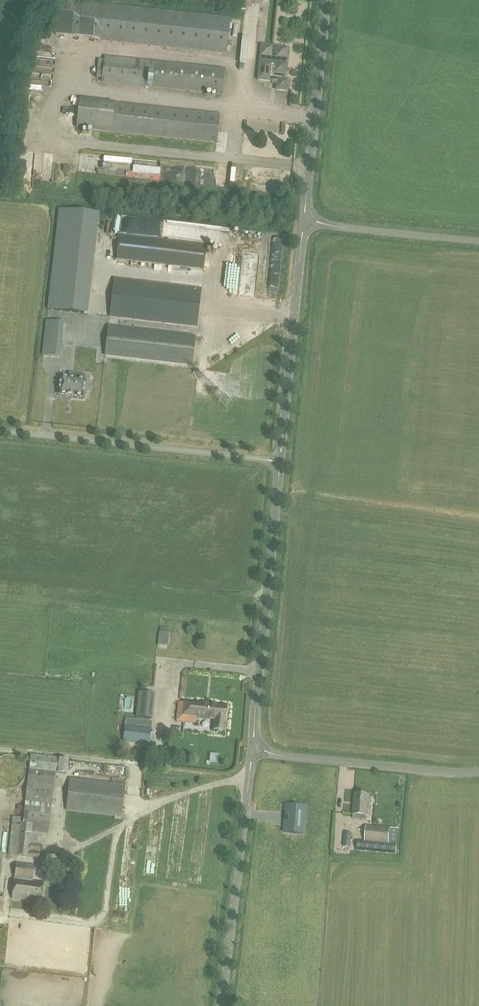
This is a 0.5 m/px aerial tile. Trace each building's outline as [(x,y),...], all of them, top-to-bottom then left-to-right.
[(227,53),(231,18),(63,0),(59,0),(55,35),(227,53)] [(278,82),(277,90),(287,91),(289,80),(284,80),(286,64),(288,48),(262,45),(260,63),(259,80),(278,82)] [(223,95),(226,69),(104,56),(104,60),(99,59),(97,78),(102,78),(102,82),(223,95)] [(26,69),(49,69),(50,58),(33,58),(33,63),(26,62),(26,69)] [(220,114),(80,99),(76,129),(217,144),(220,114)] [(48,310),(84,314),(95,214),(59,210),(48,310)] [(262,234),(233,230),(226,288),(241,290),(243,269),(258,271),(262,234)] [(116,260),(205,270),(207,246),(119,236),(116,260)] [(197,327),(201,289),(114,279),(110,317),(197,327)] [(45,343),(43,356),(59,358),(60,344),(63,323),(47,321),(45,343)] [(192,365),(195,337),(108,326),(105,355),(192,365)] [(85,375),(73,373),(72,378),(68,378),(60,377),(58,394),(68,395),(72,396),(72,395),(83,397),(85,380),(84,380),(85,375)] [(156,643),(166,644),(167,625),(157,625),(156,643)] [(137,717),(152,719),(155,693),(139,692),(137,717)] [(215,720),(214,730),(224,731),(227,706),(197,703),(197,705),(179,703),(177,721),(196,723),(196,718),(215,720)] [(124,742),(150,745),(152,721),(126,718),(124,742)] [(1,787),(4,788),(8,789),(12,789),(15,788),(18,786),(21,784),(23,781),(25,777),(25,774),(25,770),(25,767),(23,763),(21,760),(18,758),(15,756),(11,756),(8,755),(4,756),(1,757),(0,758),(0,787),(1,787)] [(40,860),(43,834),(48,835),(56,774),(67,775),(69,761),(31,755),(24,818),(13,817),(9,855),(40,860)] [(66,811),(115,817),(114,819),(121,820),(126,785),(70,779),(66,811)] [(354,819),(363,820),(363,816),(370,816),(371,807),(368,806),(369,795),(356,794),(354,815),(354,819)] [(306,806),(286,804),(283,832),(304,834),(306,806)] [(398,829),(367,826),(365,841),(358,841),(357,851),(396,854),(398,829)] [(351,847),(352,833),(345,833),(344,847),(351,847)] [(13,899),(41,902),(43,884),(32,883),(34,866),(17,864),(13,899)]
